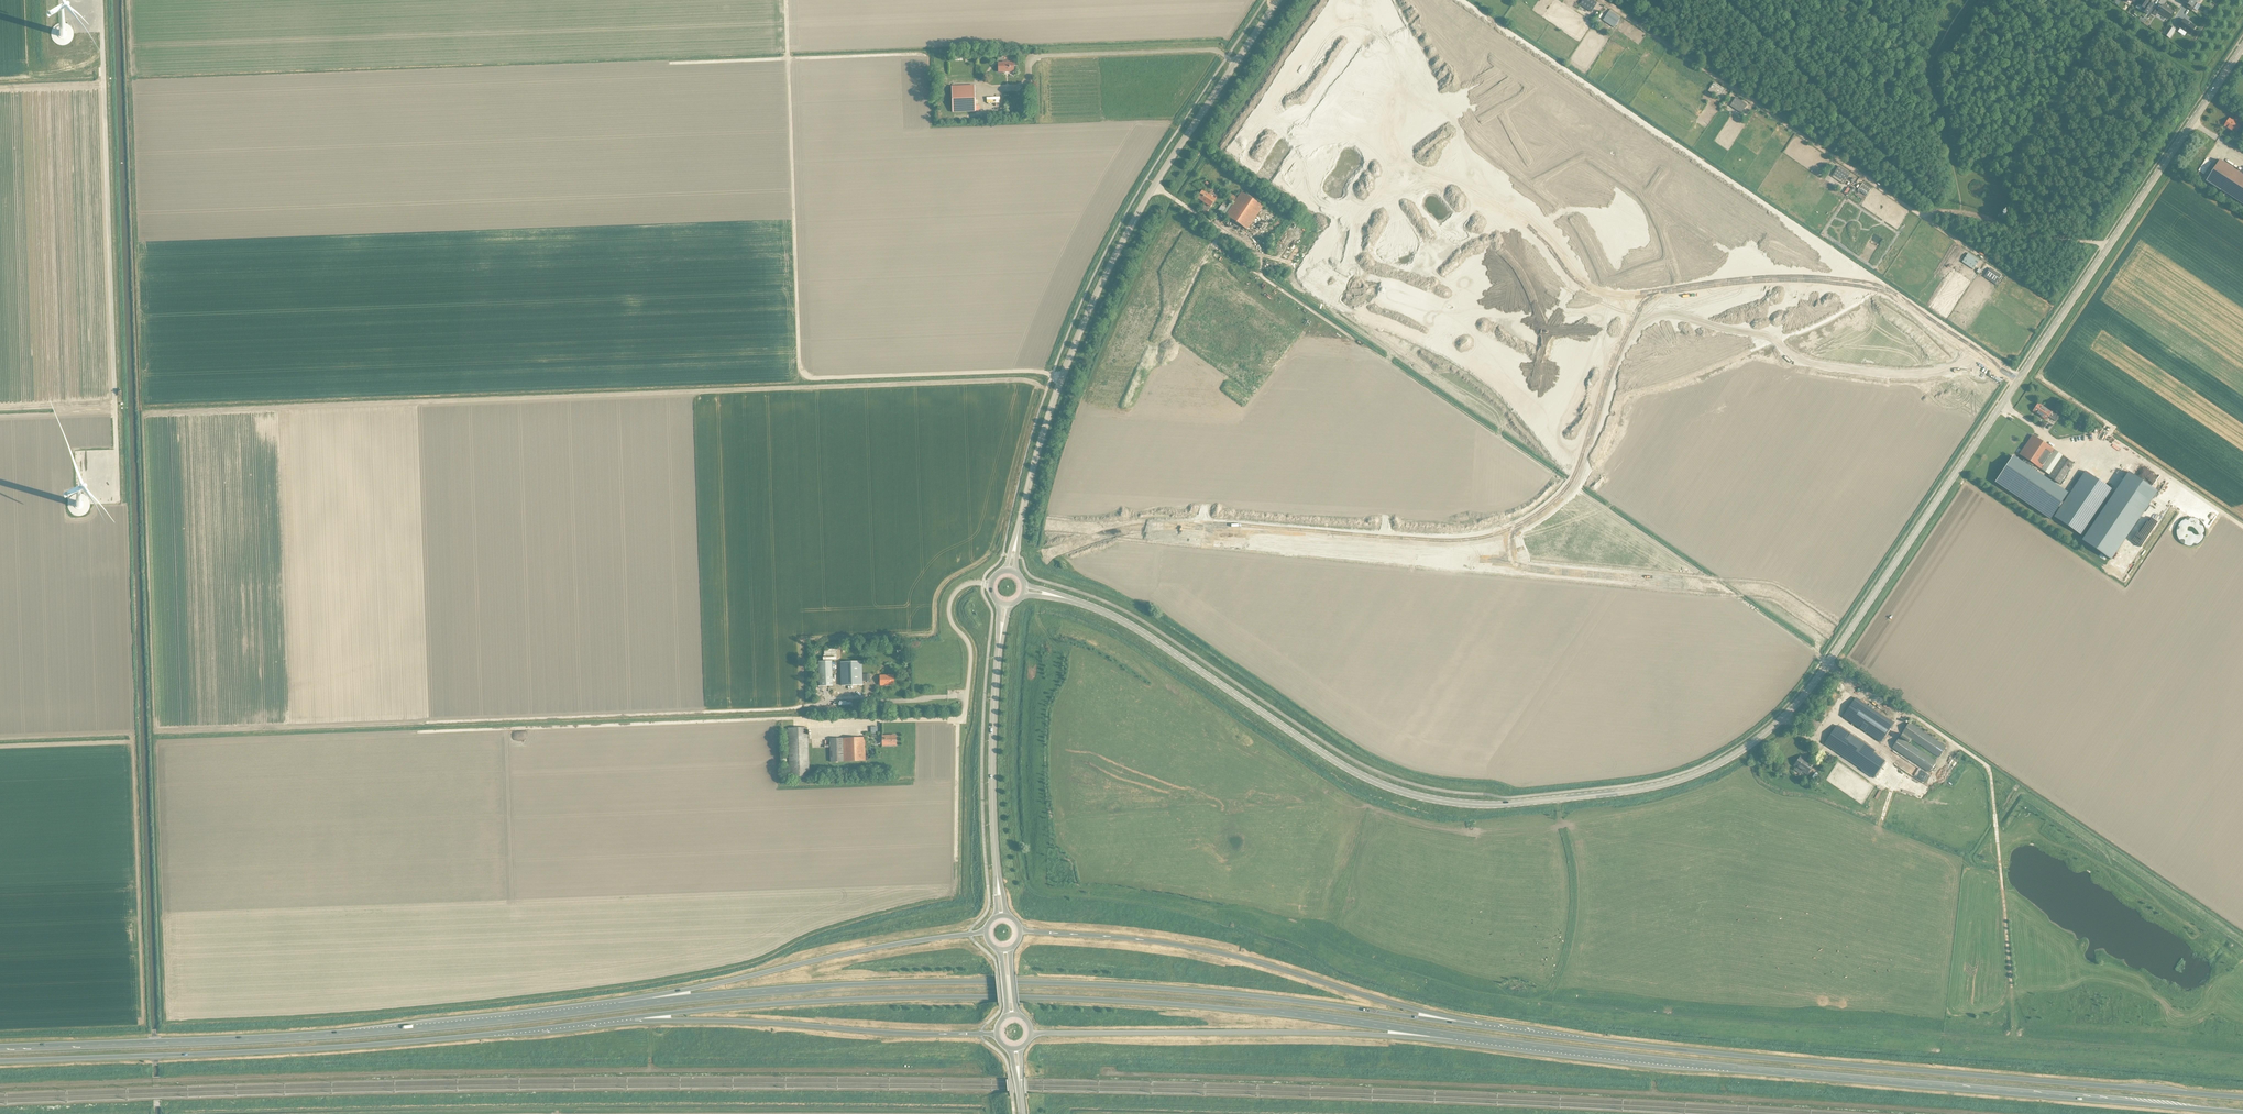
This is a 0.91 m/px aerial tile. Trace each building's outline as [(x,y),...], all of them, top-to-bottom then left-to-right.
[(1590,0),(1582,0),(1579,5),(1591,12),(1596,4),(1590,0)] [(2150,2),(2152,0),(2140,0),(2137,4),(2142,8),(2141,10),(2147,14),(2153,4),(2150,2)] [(2192,0),(2184,0),(2183,1),(2183,2),(2188,5),(2186,7),(2191,11),(2197,3),(2195,2),(2192,0)] [(1387,1),(1376,7),(1380,13),(1377,15),(1379,18),(1385,15),(1383,12),(1390,7),(1387,1)] [(2156,8),(2152,13),(2155,16),(2158,12),(2168,19),(2172,12),(2162,5),(2159,10),(2156,8)] [(1619,19),(1608,11),(1602,20),(1614,27),(1619,19)] [(1387,18),(1381,22),(1383,25),(1386,24),(1389,30),(1400,24),(1396,17),(1389,22),(1387,18)] [(2183,19),(2178,27),(2190,35),(2195,27),(2183,19)] [(1354,27),(1352,30),(1358,34),(1360,31),(1367,36),(1371,30),(1361,23),(1357,29),(1354,27)] [(2169,38),(2175,30),(2168,25),(2162,34),(2169,38)] [(1350,32),(1347,38),(1351,41),(1349,44),(1359,51),(1363,46),(1356,41),(1359,38),(1350,32)] [(1398,49),(1395,50),(1396,54),(1403,51),(1401,48),(1409,44),(1406,37),(1403,39),(1398,41),(1395,42),(1398,49)] [(1342,44),(1339,49),(1347,55),(1349,51),(1356,56),(1359,51),(1349,44),(1347,47),(1342,44)] [(1338,50),(1334,56),(1339,58),(1337,62),(1347,69),(1351,64),(1344,59),(1346,56),(1338,50)] [(1405,56),(1399,59),(1400,63),(1403,61),(1405,67),(1416,62),(1416,61),(1416,62),(1413,56),(1406,59),(1405,56)] [(1371,61),(1367,66),(1377,72),(1380,67),(1371,61)] [(997,72),(1013,72),(1013,63),(1009,63),(1009,62),(1005,62),(1005,63),(997,63),(997,72)] [(1330,62),(1327,67),(1335,73),(1337,69),(1344,74),(1347,69),(1337,62),(1335,65),(1330,62)] [(1408,72),(1405,73),(1406,77),(1413,74),(1411,71),(1418,68),(1418,66),(1416,62),(1405,67),(1408,72)] [(1367,66),(1364,71),(1373,78),(1377,72),(1367,66)] [(1323,78),(1321,81),(1326,85),(1328,82),(1335,86),(1339,80),(1330,74),(1326,79),(1323,78)] [(1417,76),(1408,81),(1411,86),(1420,82),(1417,76)] [(1317,82),(1313,88),(1317,90),(1315,94),(1326,101),(1329,96),(1323,91),(1325,88),(1317,82)] [(1420,82),(1411,86),(1414,91),(1422,87),(1420,82)] [(1724,90),(1713,82),(1708,91),(1719,98),(1724,90)] [(952,112),(975,111),(974,86),(951,87),(952,112)] [(1422,87),(1414,91),(1417,97),(1425,92),(1422,87)] [(1425,92),(1417,97),(1420,102),(1428,98),(1425,92)] [(1309,94),(1305,99),(1313,105),(1316,101),(1322,106),(1326,101),(1315,94),(1313,97),(1309,94)] [(1746,105),(1735,97),(1730,105),(1741,113),(1746,105)] [(1428,98),(1420,102),(1422,107),(1431,103),(1428,98)] [(1381,102),(1373,107),(1377,112),(1385,107),(1381,102)] [(1431,103),(1422,107),(1425,113),(1434,108),(1431,103)] [(1306,109),(1303,114),(1312,120),(1316,115),(1309,110),(1311,107),(1305,104),(1303,107),(1306,109)] [(1385,107),(1377,112),(1380,117),(1388,112),(1385,107)] [(1434,108),(1425,113),(1428,118),(1437,114),(1434,108)] [(1388,112),(1380,117),(1383,122),(1391,117),(1388,112)] [(1296,117),(1294,120),(1300,124),(1302,121),(1308,125),(1312,120),(1303,114),(1299,119),(1296,117)] [(1437,114),(1428,118),(1431,124),(1440,119),(1437,114)] [(2240,126),(2242,127),(2242,118),(2238,114),(2235,119),(2231,116),(2224,127),(2235,134),(2240,126)] [(1391,117),(1383,122),(1387,127),(1395,122),(1391,117)] [(1351,120),(1341,126),(1345,131),(1342,133),(1344,135),(1346,134),(1346,132),(1355,126),(1351,120)] [(1395,122),(1387,127),(1390,132),(1398,127),(1395,122)] [(1355,126),(1346,132),(1346,134),(1349,137),(1347,139),(1348,141),(1351,140),(1350,139),(1359,132),(1355,126)] [(1398,127),(1390,132),(1393,137),(1401,132),(1398,127)] [(1359,132),(1350,139),(1351,140),(1353,144),(1351,145),(1352,148),(1355,146),(1354,145),(1363,139),(1359,132)] [(1401,132),(1393,137),(1397,142),(1405,137),(1401,132)] [(1405,137),(1397,142),(1400,148),(1408,142),(1405,137)] [(1333,138),(1329,143),(1336,148),(1335,149),(1337,151),(1339,150),(1336,148),(1340,144),(1333,138)] [(1363,139),(1354,145),(1355,146),(1358,151),(1357,151),(1367,145),(1367,146),(1367,145),(1363,139)] [(1449,141),(1444,145),(1446,148),(1448,146),(1452,151),(1461,143),(1457,139),(1451,143),(1449,141)] [(1282,140),(1279,145),(1287,151),(1290,146),(1282,140)] [(1329,143),(1325,148),(1331,153),(1331,154),(1333,156),(1335,155),(1332,152),(1335,149),(1336,148),(1329,143)] [(1461,143),(1452,151),(1455,155),(1453,157),(1456,160),(1461,156),(1459,153),(1465,148),(1464,147),(1461,143)] [(1279,145),(1275,150),(1283,155),(1287,151),(1279,145)] [(1367,145),(1357,151),(1358,153),(1361,156),(1358,158),(1360,160),(1362,159),(1362,158),(1371,152),(1367,146),(1367,145)] [(1325,148),(1321,152),(1327,158),(1327,159),(1329,161),(1331,159),(1328,157),(1331,154),(1331,153),(1325,148)] [(1275,150),(1272,154),(1280,160),(1283,155),(1275,150)] [(1317,157),(1323,163),(1323,164),(1325,166),(1327,164),(1324,162),(1327,159),(1327,158),(1321,152),(1317,157)] [(1371,152),(1362,158),(1362,159),(1365,163),(1363,164),(1364,167),(1366,165),(1366,164),(1375,158),(1371,152)] [(1272,154),(1269,159),(1277,164),(1280,160),(1272,154)] [(1465,159),(1460,164),(1462,167),(1465,165),(1470,170),(1472,167),(1476,164),(1478,162),(1473,156),(1467,162),(1465,159)] [(1316,157),(1312,162),(1319,167),(1318,168),(1321,170),(1322,168),(1320,166),(1323,163),(1317,157),(1316,157)] [(1375,158),(1366,164),(1366,165),(1369,169),(1367,170),(1368,173),(1371,171),(1370,170),(1379,164),(1375,158)] [(1418,158),(1414,162),(1419,169),(1424,165),(1418,158)] [(2224,191),(2233,197),(2242,181),(2242,174),(2219,158),(2206,178),(2220,188),(2219,191),(2222,194),(2224,191)] [(1269,159),(1266,164),(1274,169),(1277,164),(1269,159)] [(1312,162),(1308,166),(1315,172),(1314,173),(1317,175),(1318,173),(1315,171),(1318,168),(1319,167),(1312,162)] [(1414,162),(1409,165),(1415,173),(1419,169),(1414,162)] [(1266,164),(1263,168),(1271,174),(1274,169),(1266,164)] [(1379,164),(1370,170),(1371,171),(1374,177),(1383,171),(1379,164)] [(1409,165),(1404,169),(1410,177),(1415,173),(1409,165)] [(1308,166),(1304,171),(1311,177),(1310,178),(1312,180),(1314,178),(1311,176),(1314,173),(1315,172),(1308,166)] [(1479,167),(1474,172),(1477,175),(1479,172),(1486,180),(1492,175),(1489,171),(1486,168),(1486,169),(1484,167),(1481,169),(1479,167)] [(1553,167),(1544,175),(1549,180),(1557,172),(1553,167)] [(1849,174),(1838,167),(1832,175),(1841,181),(1840,182),(1843,184),(1849,174)] [(1263,168),(1260,173),(1268,178),(1271,174),(1263,168)] [(1404,169),(1399,172),(1405,180),(1410,177),(1404,169)] [(1304,171),(1300,176),(1306,182),(1310,178),(1311,177),(1304,171)] [(1399,172),(1394,176),(1400,184),(1405,180),(1399,172)] [(1557,172),(1549,180),(1554,185),(1562,177),(1557,172)] [(1599,172),(1592,182),(1598,186),(1605,176),(1599,172)] [(1260,173),(1257,177),(1265,183),(1268,178),(1260,173)] [(1360,176),(1353,181),(1359,190),(1366,186),(1364,183),(1362,180),(1360,176)] [(1605,176),(1598,186),(1604,190),(1610,180),(1605,176)] [(1257,177),(1254,182),(1262,188),(1265,183),(1257,177)] [(1562,177),(1554,185),(1558,190),(1567,181),(1562,177)] [(1844,184),(1847,187),(1853,180),(1849,177),(1844,184)] [(1320,188),(1319,190),(1325,194),(1332,185),(1325,180),(1325,181),(1323,184),(1320,188)] [(1610,180),(1604,190),(1609,194),(1616,184),(1610,180)] [(1353,181),(1347,185),(1353,194),(1359,190),(1353,181)] [(1454,181),(1450,185),(1456,192),(1460,189),(1454,181)] [(1567,181),(1558,190),(1563,195),(1572,186),(1567,181)] [(1664,197),(1669,201),(1675,192),(1670,188),(1672,185),(1668,182),(1662,191),(1666,193),(1664,197)] [(1871,189),(1862,183),(1858,190),(1866,196),(1871,189)] [(1616,184),(1609,194),(1615,197),(1622,187),(1616,184)] [(1332,185),(1325,194),(1332,198),(1333,196),(1339,201),(1339,192),(1337,191),(1338,189),(1332,185)] [(1339,192),(1339,201),(1346,197),(1347,198),(1353,194),(1347,185),(1341,189),(1342,191),(1339,192)] [(1450,185),(1445,188),(1451,196),(1456,192),(1450,185)] [(1205,203),(1210,195),(1197,186),(1191,194),(1205,203)] [(1572,186),(1563,195),(1568,200),(1577,191),(1572,186)] [(1622,187),(1615,197),(1620,201),(1627,191),(1622,187)] [(1242,226),(1258,202),(1236,188),(1221,212),(1242,226)] [(1445,188),(1441,191),(1447,199),(1451,196),(1445,188)] [(1228,199),(1231,195),(1226,190),(1222,195),(1228,199)] [(1441,191),(1437,195),(1442,202),(1447,199),(1441,191)] [(1627,191),(1620,201),(1626,205),(1633,196),(1630,193),(1627,191)] [(1680,195),(1675,192),(1669,201),(1675,204),(1677,201),(1681,203),(1687,194),(1683,192),(1680,195)] [(1512,199),(1510,197),(1505,202),(1508,205),(1510,203),(1514,207),(1523,197),(1521,196),(1520,196),(1517,193),(1512,199)] [(1579,194),(1569,201),(1574,207),(1583,199),(1579,194)] [(1437,195),(1432,198),(1438,206),(1442,202),(1437,195)] [(1687,208),(1684,211),(1690,215),(1696,206),(1691,203),(1693,199),(1689,196),(1683,205),(1687,208)] [(1523,197),(1514,207),(1519,211),(1517,213),(1520,215),(1525,210),(1522,208),(1527,202),(1524,199),(1523,197)] [(1432,198),(1428,201),(1434,209),(1438,206),(1432,198)] [(1495,198),(1490,201),(1495,210),(1500,207),(1495,198)] [(1583,199),(1574,207),(1578,212),(1587,204),(1583,199)] [(1428,201),(1423,205),(1429,212),(1434,209),(1428,201)] [(1490,201),(1485,204),(1490,213),(1495,210),(1490,201)] [(1217,202),(1213,208),(1218,211),(1221,205),(1217,202)] [(1485,204),(1480,207),(1486,215),(1490,213),(1485,204)] [(1587,204),(1578,212),(1583,217),(1592,209),(1587,204)] [(1423,205),(1419,208),(1425,216),(1429,212),(1423,205)] [(1638,206),(1630,210),(1632,216),(1641,212),(1638,206)] [(1690,215),(1696,219),(1698,215),(1702,218),(1708,208),(1704,206),(1701,210),(1696,206),(1690,215)] [(1480,207),(1476,210),(1481,218),(1486,215),(1480,207)] [(1592,209),(1583,217),(1587,222),(1596,215),(1592,209)] [(1476,210),(1471,213),(1476,221),(1481,218),(1476,210)] [(1535,219),(1539,223),(1547,214),(1542,210),(1537,216),(1535,214),(1530,219),(1533,222),(1535,219)] [(1641,212),(1632,216),(1635,222),(1643,218),(1641,212)] [(1471,213),(1466,216),(1471,224),(1476,221),(1471,213)] [(1547,224),(1552,219),(1547,215),(1548,215),(1547,214),(1539,223),(1544,227),(1542,229),(1545,232),(1549,227),(1547,224)] [(1466,216),(1462,219),(1467,227),(1471,224),(1466,216)] [(1249,218),(1241,226),(1246,230),(1252,224),(1249,220),(1250,219),(1249,218)] [(1393,218),(1389,223),(1398,230),(1402,225),(1393,218)] [(1643,218),(1635,222),(1637,227),(1646,223),(1643,218)] [(1462,219),(1457,222),(1462,230),(1467,227),(1462,219)] [(1389,223),(1385,229),(1394,236),(1398,230),(1389,223)] [(1646,223),(1637,227),(1640,233),(1648,229),(1646,223)] [(1603,230),(1596,234),(1596,235),(1598,240),(1609,234),(1607,229),(1609,228),(1607,224),(1601,227),(1603,230)] [(1451,227),(1446,231),(1453,240),(1458,236),(1460,239),(1463,236),(1459,231),(1456,233),(1451,227)] [(1648,229),(1640,233),(1642,238),(1651,234),(1648,229)] [(1446,231),(1441,235),(1446,241),(1443,243),(1447,248),(1450,246),(1448,243),(1453,240),(1446,231)] [(1558,245),(1568,239),(1564,232),(1557,237),(1555,234),(1549,237),(1551,241),(1554,239),(1558,245)] [(1609,234),(1598,240),(1599,240),(1601,245),(1608,241),(1610,245),(1616,242),(1614,238),(1612,239),(1609,234)] [(1651,234),(1642,238),(1645,244),(1654,240),(1651,234)] [(1523,246),(1516,250),(1519,256),(1529,250),(1526,245),(1529,243),(1527,240),(1521,243),(1523,246)] [(1654,240),(1645,244),(1647,249),(1656,245),(1654,240)] [(1431,242),(1426,247),(1434,255),(1439,251),(1441,254),(1444,251),(1439,246),(1436,248),(1431,242)] [(1656,245),(1647,249),(1650,255),(1659,251),(1656,245)] [(1613,252),(1606,255),(1607,256),(1606,256),(1608,261),(1619,256),(1617,250),(1620,249),(1618,246),(1612,248),(1613,252)] [(1374,247),(1367,256),(1372,260),(1379,251),(1374,247)] [(1426,247),(1421,251),(1427,257),(1424,260),(1429,265),(1432,262),(1430,259),(1434,255),(1426,247)] [(1566,259),(1577,253),(1575,251),(1573,248),(1566,252),(1565,248),(1559,251),(1560,255),(1563,254),(1566,259)] [(1529,250),(1519,256),(1523,261),(1530,257),(1531,260),(1537,257),(1535,253),(1532,255),(1529,250)] [(1379,251),(1372,260),(1377,264),(1384,255),(1379,251)] [(1766,266),(1771,270),(1777,261),(1772,257),(1775,253),(1771,251),(1764,260),(1768,262),(1766,266)] [(1578,256),(1577,253),(1566,259),(1568,264),(1565,265),(1567,269),(1573,266),(1572,263),(1579,259),(1577,256),(1578,256)] [(1978,261),(1967,254),(1962,262),(1973,269),(1978,261)] [(1619,256),(1608,261),(1609,261),(1611,266),(1618,263),(1620,266),(1626,263),(1624,260),(1622,261),(1619,256)] [(1499,258),(1494,262),(1500,270),(1505,266),(1499,258)] [(1415,260),(1408,269),(1414,274),(1421,265),(1423,267),(1426,264),(1421,260),(1418,263),(1415,260)] [(1777,261),(1771,270),(1777,273),(1779,270),(1783,272),(1789,263),(1785,260),(1782,264),(1777,261)] [(1494,262),(1489,266),(1495,274),(1500,270),(1494,262)] [(1489,266),(1485,270),(1491,277),(1495,274),(1489,266)] [(1539,268),(1530,272),(1532,278),(1541,274),(1539,268)] [(2000,276),(1989,268),(1984,277),(1994,284),(2000,276)] [(1585,269),(1576,272),(1578,278),(1587,275),(1585,269)] [(1485,270),(1480,274),(1486,281),(1491,277),(1485,270)] [(1480,274),(1475,278),(1482,285),(1486,281),(1480,274)] [(1541,274),(1532,278),(1534,283),(1543,280),(1541,274)] [(1587,275),(1578,278),(1580,283),(1589,281),(1587,275)] [(1666,275),(1657,277),(1658,283),(1668,281),(1666,275)] [(1475,278),(1471,282),(1477,289),(1482,285),(1475,278)] [(1543,280),(1534,283),(1536,289),(1545,285),(1543,280)] [(1589,281),(1580,283),(1581,289),(1591,286),(1589,281)] [(1668,281),(1658,283),(1660,289),(1669,286),(1668,281)] [(1471,282),(1466,285),(1472,293),(1477,289),(1471,282)] [(1466,285),(1461,289),(1468,297),(1472,293),(1466,285)] [(1545,285),(1536,289),(1539,295),(1548,291),(1545,285)] [(1591,286),(1581,289),(1583,295),(1592,292),(1591,286)] [(1669,286),(1660,289),(1661,295),(1671,292),(1669,286)] [(1621,297),(1622,301),(1634,299),(1632,293),(1635,292),(1634,288),(1627,290),(1628,293),(1621,295),(1621,297)] [(1461,289),(1457,293),(1463,301),(1468,297),(1461,289)] [(1548,291),(1539,295),(1541,300),(1550,297),(1548,291)] [(1592,292),(1583,295),(1585,301),(1594,298),(1592,292)] [(1671,292),(1661,295),(1663,301),(1672,298),(1671,292)] [(1550,297),(1541,300),(1543,306),(1552,302),(1550,297)] [(1594,298),(1585,301),(1587,307),(1596,304),(1594,298)] [(1672,298),(1663,301),(1664,306),(1674,304),(1672,298)] [(1634,299),(1622,301),(1622,302),(1624,307),(1631,306),(1632,309),(1639,307),(1638,303),(1635,304),(1634,299)] [(1552,302),(1543,306),(1545,311),(1554,308),(1552,302)] [(1596,304),(1587,307),(1588,312),(1598,309),(1596,304)] [(1674,304),(1664,306),(1666,312),(1675,310),(1674,304)] [(1554,308),(1545,311),(1548,317),(1557,314),(1554,308)] [(1598,309),(1588,312),(1590,318),(1599,315),(1598,309)] [(1675,310),(1666,312),(1667,318),(1677,316),(1675,310)] [(1629,315),(1625,316),(1626,323),(1635,322),(1635,325),(1642,324),(1641,320),(1638,321),(1637,314),(1633,315),(1629,315)] [(1677,316),(1667,318),(1669,324),(1678,322),(1677,316)] [(1753,317),(1748,319),(1751,328),(1757,326),(1753,317)] [(1748,319),(1743,321),(1746,330),(1751,328),(1748,319)] [(1743,321),(1737,324),(1741,333),(1746,330),(1743,321)] [(1737,324),(1732,326),(1736,335),(1741,333),(1737,324)] [(1732,326),(1727,328),(1731,337),(1736,335),(1732,326)] [(1727,328),(1722,330),(1726,339),(1731,337),(1727,328)] [(1636,334),(1628,336),(1629,343),(1633,343),(1637,342),(1641,341),(1640,334),(1643,334),(1642,330),(1636,331),(1636,334)] [(1722,330),(1717,332),(1721,341),(1726,339),(1722,330)] [(1717,332),(1712,334),(1715,343),(1721,341),(1717,332)] [(1712,334),(1707,336),(1710,345),(1715,343),(1712,334)] [(1707,336),(1701,338),(1705,347),(1710,345),(1707,336)] [(1701,338),(1696,340),(1700,349),(1705,347),(1701,338)] [(1696,340),(1691,343),(1695,351),(1700,349),(1696,340)] [(1595,352),(1604,352),(1604,344),(1592,344),(1592,351),(1588,351),(1588,355),(1595,355),(1595,352)] [(1633,352),(1629,352),(1630,359),(1638,359),(1638,362),(1645,362),(1645,358),(1642,358),(1641,351),(1638,351),(1633,352)] [(1686,354),(1680,356),(1683,365),(1689,363),(1686,354)] [(1680,356),(1674,359),(1678,368),(1683,365),(1680,356)] [(1674,359),(1669,361),(1672,370),(1678,368),(1674,359)] [(1593,371),(1605,371),(1605,364),(1596,364),(1596,360),(1589,360),(1589,364),(1593,364),(1593,371)] [(1669,361),(1663,363),(1667,372),(1672,370),(1669,361)] [(1663,363),(1657,365),(1661,374),(1667,372),(1663,363)] [(1630,374),(1629,374),(1630,378),(1631,382),(1638,382),(1637,371),(1641,371),(1640,367),(1633,367),(1634,371),(1630,371),(1630,374)] [(1598,389),(1603,389),(1603,382),(1595,382),(1595,378),(1588,378),(1588,382),(1591,382),(1591,389),(1592,389),(1598,389)] [(2038,403),(2034,409),(2032,411),(2045,420),(2048,416),(2056,420),(2059,415),(2052,410),(2050,412),(2038,403)] [(2054,450),(2032,435),(2019,454),(2024,458),(2021,462),(2031,468),(2034,464),(2041,469),(2054,450)] [(2054,450),(2041,469),(2049,475),(2062,456),(2054,450)] [(2051,520),(2068,494),(2031,468),(2021,462),(2012,456),(1995,482),(2051,520)] [(2059,484),(2073,463),(2062,456),(2049,475),(2048,476),(2059,484)] [(2054,517),(2081,535),(2112,490),(2085,471),(2054,517)] [(2105,505),(2103,503),(2094,517),(2096,519),(2082,540),(2110,559),(2156,491),(2128,472),(2105,505)] [(819,686),(832,686),(831,661),(818,662),(819,686)] [(840,685),(862,685),(861,662),(840,662),(840,685)] [(880,686),(893,685),(893,675),(879,675),(880,686)] [(1880,742),(1893,723),(1855,698),(1843,717),(1880,742)] [(1938,757),(1945,747),(1908,722),(1902,733),(1938,757)] [(1837,726),(1824,744),(1862,769),(1863,767),(1872,753),(1874,751),(1837,726)] [(807,727),(787,728),(789,777),(808,777),(807,727)] [(882,746),(895,745),(895,735),(881,736),(882,746)] [(1928,772),(1935,762),(1899,737),(1892,748),(1928,772)] [(864,738),(842,739),(842,762),(865,761),(864,738)] [(842,739),(829,739),(830,762),(842,762),(842,739)] [(1867,740),(1865,743),(1872,748),(1874,745),(1867,740)] [(1889,763),(1894,754),(1891,752),(1886,761),(1889,763)] [(1806,774),(1812,765),(1800,757),(1794,765),(1806,774)]
